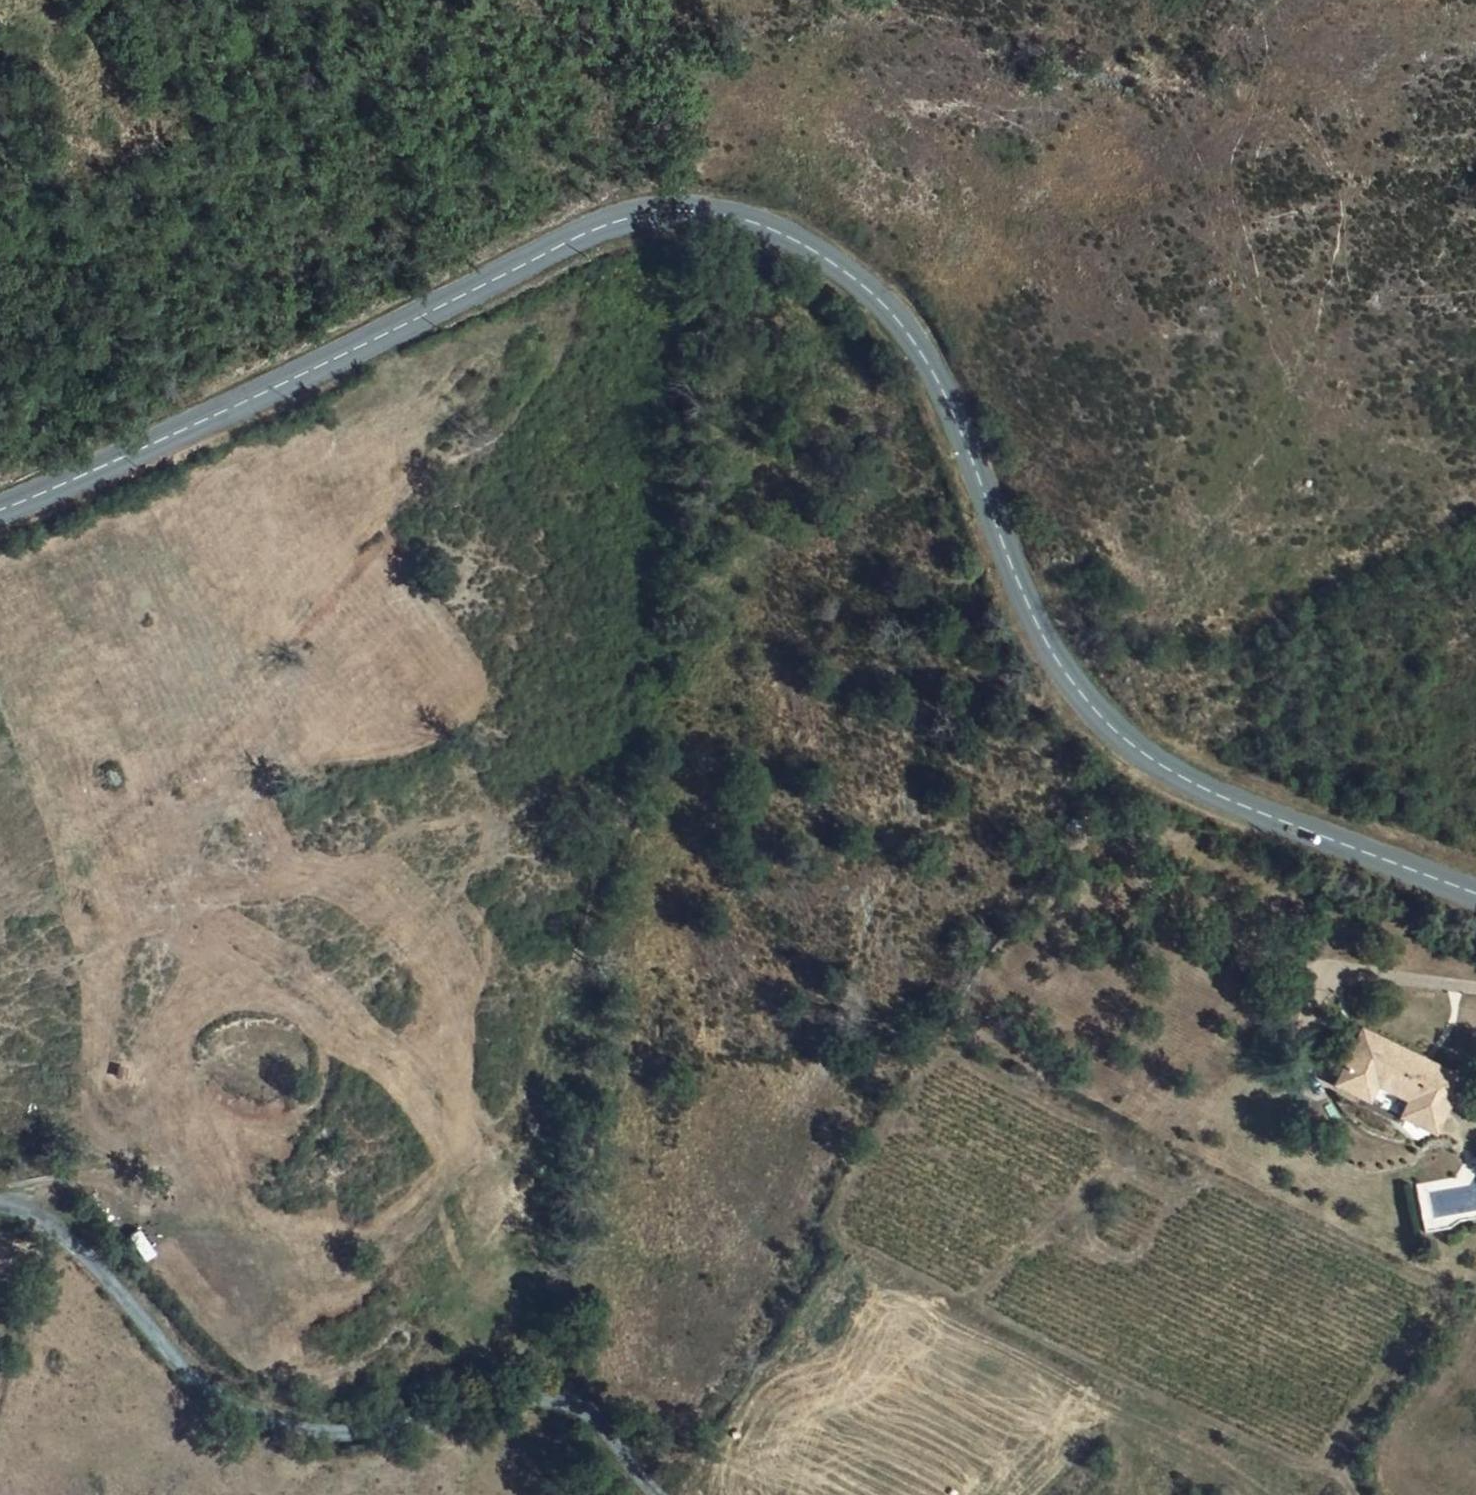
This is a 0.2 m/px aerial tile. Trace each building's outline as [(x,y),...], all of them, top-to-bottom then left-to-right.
[(1475,1103),(1382,1053),(1354,1106),(1383,1123),(1392,1105),(1428,1124),(1421,1142),(1447,1156),(1475,1103)]
